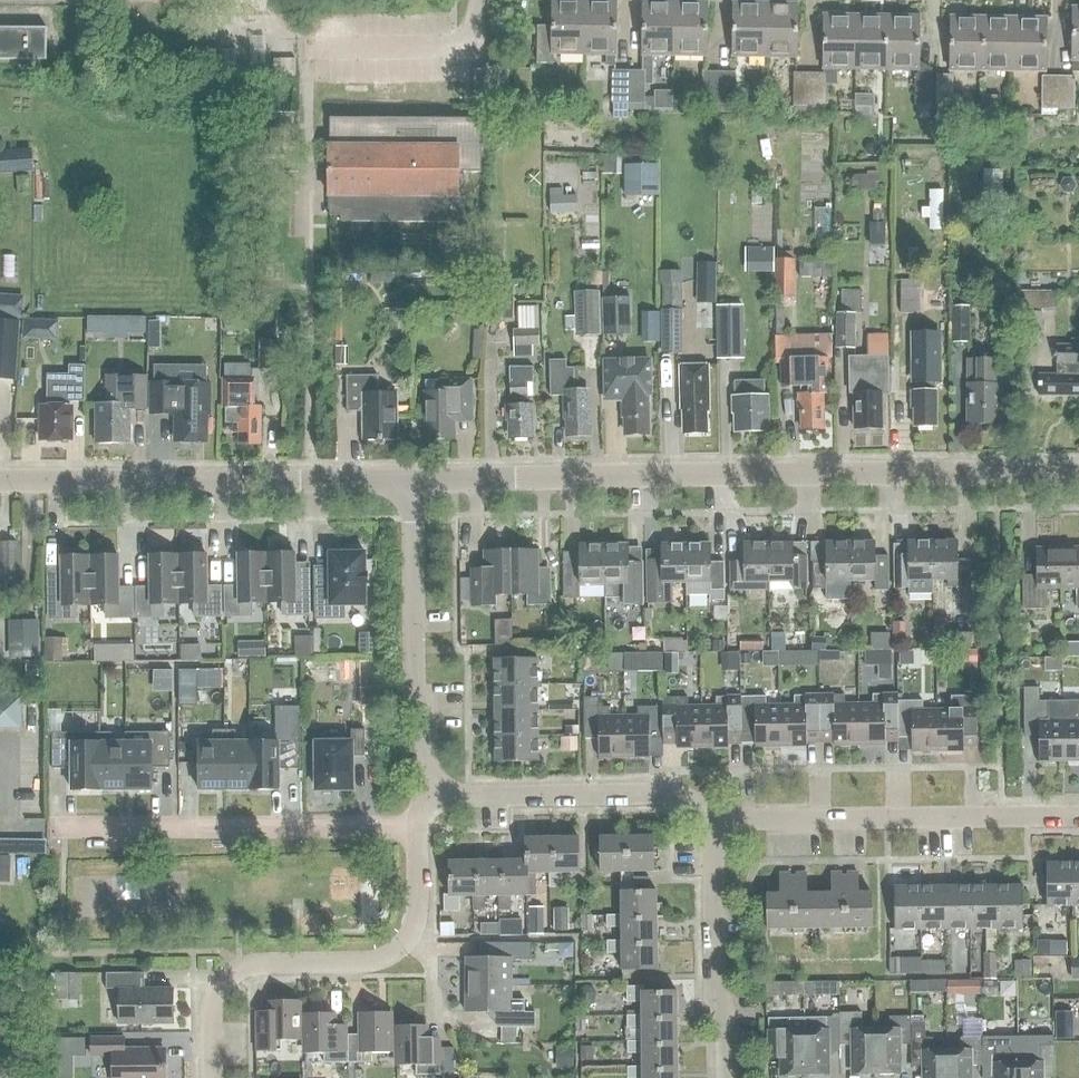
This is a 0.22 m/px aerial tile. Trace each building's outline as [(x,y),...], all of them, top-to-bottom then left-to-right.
[(584,54),(585,1),(552,0),(552,26),(538,26),(538,64),(554,64),(554,54),(584,54)] [(584,54),(607,54),(607,66),(616,66),(616,55),(617,1),(585,1),(584,54)] [(676,56),(676,2),(644,2),(644,55),(644,71),(628,71),(628,103),(645,104),(646,84),(653,84),(654,55),(676,56)] [(708,3),(676,2),(676,56),(707,56),(708,3)] [(766,57),(766,3),(734,3),(734,57),(766,57)] [(798,4),(766,3),(766,57),(797,58),(798,4)] [(824,73),(811,73),(810,106),(826,106),(826,86),(836,86),(837,70),(856,70),(857,16),(825,16),(824,73)] [(856,70),(888,71),(889,17),(857,16),(856,70)] [(921,17),(889,17),(888,71),(920,71),(921,17)] [(982,72),(983,18),(951,17),(950,71),(982,72)] [(982,72),(1013,72),(1014,18),(983,18),(982,72)] [(1046,19),(1014,18),(1013,72),(1045,73),(1046,19)] [(44,59),(45,27),(0,27),(0,59),(44,59)] [(295,58),(273,59),(273,76),(295,76),(295,58)] [(628,103),(628,71),(613,70),(613,103),(628,103)] [(719,105),(720,72),(704,72),(704,105),(719,105)] [(720,72),(719,105),(736,105),(736,73),(720,72)] [(810,106),(811,73),(795,73),(794,106),(810,106)] [(932,105),(932,75),(917,75),(916,105),(932,105)] [(952,105),(953,75),(937,75),(937,105),(952,105)] [(1058,109),(1058,77),(1042,77),(1042,109),(1058,109)] [(1058,77),(1058,109),(1075,109),(1076,78),(1058,77)] [(874,107),(874,96),(857,95),(857,107),(874,107)] [(1000,109),(1001,97),(981,97),(981,108),(1000,109)] [(542,121),(556,122),(557,108),(543,107),(542,121)] [(479,118),(327,120),(328,197),(329,197),(329,216),(340,216),(340,222),(457,222),(457,197),(458,197),(458,163),(479,162),(479,118)] [(33,171),(31,148),(0,150),(0,173),(33,171)] [(621,155),(603,154),(602,174),(607,174),(621,174),(621,155)] [(658,165),(624,165),(625,197),(658,196),(658,165)] [(29,193),(29,176),(16,176),(16,193),(29,193)] [(1076,185),(1071,177),(1062,177),(1057,185),(1062,193),(1072,193),(1076,185)] [(561,212),(560,196),(550,197),(551,212),(561,212)] [(869,222),(869,233),(887,233),(887,222),(883,222),(883,209),(873,209),(873,222),(869,222)] [(765,248),(765,272),(773,272),(774,261),(774,248),(765,248)] [(478,259),(478,249),(465,249),(465,259),(478,259)] [(789,297),(789,261),(774,261),(773,272),(773,297),(789,297)] [(696,262),(696,284),(716,284),(716,262),(696,262)] [(800,263),(800,278),(813,278),(813,263),(800,263)] [(683,349),(683,310),(683,271),(663,271),(662,349),(683,349)] [(918,311),(918,280),(900,280),(900,311),(918,311)] [(507,287),(484,287),(485,318),(507,318),(507,287)] [(601,335),(600,290),(573,291),(575,336),(601,335)] [(861,290),(840,290),(840,313),(836,313),(835,349),(856,349),(856,314),(861,314),(861,290)] [(628,299),(602,299),(602,335),(622,334),(622,315),(629,315),(628,299)] [(457,302),(457,316),(472,317),(472,302),(457,302)] [(965,342),(965,305),(951,305),(952,342),(965,342)] [(1039,339),(1039,312),(1022,312),(1022,339),(1039,339)] [(87,317),(87,332),(145,333),(146,317),(87,317)] [(39,335),(39,319),(23,319),(22,334),(39,335)] [(15,380),(19,321),(0,320),(0,379),(15,380)] [(716,324),(716,358),(744,358),(744,324),(716,324)] [(539,345),(538,329),(514,330),(515,346),(539,345)] [(827,394),(826,358),(831,358),(830,335),(812,335),(774,337),(775,361),(779,360),(780,387),(803,386),(804,393),(796,393),(797,408),(800,408),(801,429),(821,429),(820,394),(827,394)] [(282,370),(283,342),(263,341),(262,369),(282,370)] [(1038,375),(1038,395),(1078,395),(1078,346),(1056,346),(1056,375),(1038,375)] [(852,428),(880,428),(880,395),(886,395),(886,357),(848,357),(848,386),(852,386),(853,394),(851,394),(852,428)] [(566,436),(587,436),(587,391),(573,391),(573,368),(566,368),(566,360),(549,360),(549,396),(562,396),(562,418),(566,418),(566,436)] [(971,385),(966,385),(965,422),(999,423),(999,385),(996,385),(997,360),(971,360),(971,385)] [(225,362),(224,377),(222,377),(221,407),(224,407),(224,422),(237,423),(236,443),(258,444),(259,407),(250,407),(250,378),(245,378),(245,363),(225,362)] [(933,363),(898,364),(898,386),(908,386),(908,409),(914,409),(914,426),(934,426),(933,363)] [(708,409),(707,364),(679,365),(679,409),(682,409),(683,433),(703,433),(703,409),(708,409)] [(52,442),(54,439),(68,440),(69,406),(67,406),(67,401),(82,401),(82,365),(66,365),(66,374),(45,373),(44,405),(39,405),(38,439),(43,439),(45,442),(52,442)] [(532,382),(531,366),(509,366),(510,404),(505,404),(505,420),(509,420),(509,438),(529,438),(529,405),(527,405),(526,382),(532,382)] [(603,371),(604,396),(622,396),(622,402),(619,402),(619,417),(624,417),(624,435),(646,434),(645,402),(648,402),(648,370),(603,371)] [(93,402),(93,442),(128,441),(128,408),(144,408),(144,375),(104,375),(104,402),(93,402)] [(362,440),(393,440),(393,424),(394,424),(394,392),(375,392),(375,375),(343,375),(344,411),(360,411),(361,424),(362,424),(362,440)] [(734,380),(734,396),(731,396),(731,409),(736,409),(736,432),(765,431),(764,379),(734,380)] [(424,392),(423,393),(424,439),(453,439),(452,422),(470,421),(470,380),(423,380),(424,392)] [(178,440),(180,443),(187,443),(190,441),(204,441),(204,414),(209,414),(209,383),(153,382),(152,413),(174,414),(174,440),(178,440)] [(16,531),(0,530),(0,576),(15,577),(16,531)] [(971,586),(970,558),(957,558),(957,539),(932,540),(933,579),(948,579),(948,586),(971,586)] [(888,589),(888,554),(875,554),(874,540),(850,541),(850,580),(874,579),(875,589),(888,589)] [(932,540),(907,540),(908,554),(894,554),(895,587),(907,587),(907,591),(927,591),(927,579),(933,579),(932,540)] [(806,588),(806,560),(792,560),(792,541),(768,542),(768,581),(768,588),(806,588)] [(850,580),(850,541),(825,541),(825,559),(812,560),(812,588),(826,588),(826,580),(850,580)] [(724,599),(724,561),(710,561),(710,542),(686,543),(686,582),(687,594),(710,594),(710,599),(724,599)] [(768,542),(743,542),(743,560),(730,561),(730,589),(767,588),(767,581),(768,581),(768,542)] [(686,543),(661,543),(661,549),(647,549),(647,601),(672,601),(672,582),(686,582),(686,543)] [(604,583),(603,544),(579,544),(579,561),(563,561),(563,597),(580,597),(580,583),(604,583)] [(628,544),(603,544),(604,583),(604,598),(623,598),(623,604),(642,603),(642,562),(628,562),(628,544)] [(1036,548),(1036,582),(1022,582),(1022,609),(1047,609),(1047,587),(1061,587),(1060,547),(1036,548)] [(1060,547),(1061,587),(1076,587),(1076,608),(1078,608),(1078,547),(1060,547)] [(314,590),(315,618),(344,618),(344,604),(364,604),(364,585),(366,585),(366,572),(363,572),(363,550),(350,550),(350,553),(330,554),(330,590),(314,590)] [(511,594),(510,550),(486,550),(486,574),(473,574),(473,604),(498,604),(498,594),(511,594)] [(537,550),(510,550),(511,594),(528,593),(528,604),(551,604),(551,573),(537,573),(537,550)] [(267,602),(266,554),(251,554),(251,551),(238,552),(239,586),(224,587),(225,616),(252,616),(251,602),(267,602)] [(281,554),(266,554),(267,602),(282,602),(282,615),(309,615),(308,585),(294,586),(294,551),(281,551),(281,554)] [(178,603),(194,603),(194,617),(221,616),(220,587),(206,587),(205,552),(193,552),(193,555),(178,556),(178,603)] [(102,553),(102,556),(87,556),(88,604),(103,604),(103,617),(130,617),(129,588),(115,588),(115,553),(102,553)] [(162,556),(162,553),(150,553),(150,588),(136,588),(136,617),(163,617),(163,604),(178,603),(178,556),(162,556)] [(72,557),(72,554),(59,554),(59,589),(45,589),(46,618),(72,618),(72,604),(88,604),(87,556),(72,557)] [(578,628),(578,615),(565,615),(565,628),(578,628)] [(39,659),(39,620),(7,620),(8,659),(39,659)] [(515,647),(514,622),(497,623),(498,647),(515,647)] [(892,634),(905,634),(905,622),(893,622),(892,634)] [(565,629),(565,642),(578,642),(578,629),(565,629)] [(971,644),(970,630),(953,631),(954,644),(971,644)] [(785,633),(772,633),(772,650),(786,650),(785,633)] [(889,633),(871,633),(871,650),(889,650),(889,633)] [(44,638),(44,661),(61,660),(61,637),(44,638)] [(811,637),(811,650),(825,650),(826,638),(811,637)] [(304,685),(302,658),(313,657),(312,638),(298,638),(299,658),(281,659),(282,686),(304,685)] [(663,639),(663,652),(687,651),(687,642),(682,642),(682,639),(663,639)] [(253,641),(238,641),(238,657),(253,657),(253,641)] [(712,641),(712,651),(724,651),(724,641),(712,641)] [(94,661),(132,661),(132,645),(93,646),(94,661)] [(899,651),(899,666),(913,665),(913,650),(899,651)] [(793,651),(779,652),(779,666),(793,666),(793,651)] [(865,652),(864,665),(878,665),(878,652),(865,652)] [(623,653),(611,653),(611,671),(624,671),(623,653)] [(623,653),(624,672),(638,671),(637,653),(623,653)] [(664,653),(664,673),(678,673),(678,653),(664,653)] [(750,653),(739,653),(740,663),(750,663),(750,653)] [(537,684),(536,657),(494,658),(494,684),(537,684)] [(25,661),(26,677),(37,676),(37,661),(25,661)] [(375,683),(374,661),(358,662),(359,684),(375,683)] [(831,661),(820,661),(820,679),(831,679),(831,661)] [(195,669),(178,669),(178,703),(195,703),(195,669)] [(537,684),(494,684),(494,709),(537,709),(537,684)] [(1023,727),(1038,726),(1039,760),(1064,760),(1063,700),(1038,700),(1038,687),(1023,687),(1023,727)] [(897,730),(897,699),(897,693),(872,694),(872,703),(858,704),(859,744),(884,743),(884,730),(897,730)] [(950,707),(936,708),(937,749),(963,749),(962,735),(975,735),(975,693),(950,694),(950,707)] [(780,704),(780,744),(806,744),(806,731),(819,731),(819,694),(794,695),(794,704),(780,704)] [(843,694),(819,694),(819,731),(832,731),(833,744),(859,744),(858,704),(844,704),(843,694)] [(22,729),(22,695),(0,695),(0,729),(22,729)] [(740,732),(740,695),(715,695),(713,706),(701,706),(702,746),(726,745),(726,732),(740,732)] [(780,744),(780,704),(765,705),(765,695),(740,695),(740,732),(754,732),(755,745),(780,744)] [(702,746),(701,706),(688,706),(687,696),(661,697),(661,705),(661,730),(676,730),(676,746),(702,746)] [(623,755),(622,716),(610,717),(610,706),(598,707),(598,697),(583,698),(584,738),(599,738),(599,755),(623,755)] [(897,699),(897,730),(897,735),(911,735),(911,750),(937,749),(936,708),(921,708),(921,699),(897,699)] [(1063,700),(1064,760),(1078,760),(1078,700),(1063,700)] [(622,716),(623,755),(650,755),(650,736),(661,735),(661,730),(661,705),(637,706),(637,716),(622,716)] [(494,709),(494,735),(537,734),(537,709),(494,709)] [(350,729),(350,742),(315,742),(316,789),(319,789),(321,792),(332,792),(334,789),(351,789),(351,756),(364,756),(364,729),(350,729)] [(199,789),(224,789),(223,730),(212,730),(212,743),(199,743),(199,742),(198,742),(198,789),(199,789)] [(235,730),(223,730),(224,789),(248,788),(248,743),(235,743),(235,730)] [(101,790),(101,789),(101,732),(51,733),(51,769),(71,769),(71,790),(101,790)] [(111,732),(101,732),(101,789),(126,789),(125,732),(125,744),(111,744),(111,732)] [(169,768),(169,732),(125,732),(126,789),(150,789),(150,790),(151,790),(151,768),(169,768)] [(537,734),(494,735),(495,761),(538,760),(537,734)] [(578,751),(577,736),(560,737),(560,751),(578,751)] [(300,769),(299,742),(248,742),(248,743),(248,788),(248,789),(278,789),(278,769),(300,769)] [(632,870),(653,870),(653,835),(600,836),(600,871),(620,871),(621,891),(633,890),(632,870)] [(551,871),(551,836),(525,836),(525,859),(526,859),(526,872),(527,872),(527,894),(536,894),(535,872),(549,872),(551,871)] [(561,871),(578,871),(577,836),(551,836),(551,871),(549,872),(549,886),(561,886),(561,871)] [(14,840),(0,839),(0,853),(14,853),(14,840)] [(9,881),(10,858),(0,857),(0,881),(9,881)] [(525,859),(518,859),(500,860),(501,894),(498,895),(498,909),(510,909),(510,894),(527,894),(527,872),(526,872),(526,859),(525,859)] [(459,895),(472,895),(475,895),(475,860),(448,861),(449,894),(443,894),(444,910),(459,910),(459,895)] [(484,895),(498,895),(501,894),(500,860),(475,860),(475,895),(472,895),(473,910),(485,909),(484,895)] [(1074,905),(1074,862),(1048,863),(1048,905),(1074,905)] [(871,927),(870,892),(857,892),(857,871),(844,872),(844,927),(871,927)] [(792,872),(779,872),(780,893),(766,893),(767,928),(793,928),(792,872)] [(818,892),(806,893),(806,872),(792,872),(793,928),(819,927),(818,892)] [(844,872),(830,872),(831,892),(818,892),(819,927),(844,927),(844,872)] [(970,885),(945,886),(945,928),(971,928),(970,885)] [(970,885),(971,928),(996,928),(996,885),(970,885)] [(996,885),(996,928),(1022,928),(1022,885),(996,885)] [(920,886),(894,886),(894,929),(920,929),(920,886)] [(945,886),(920,886),(920,929),(945,928),(945,886)] [(656,916),(655,894),(655,890),(633,890),(621,891),(621,914),(621,917),(656,916)] [(542,907),(528,907),(529,936),(543,935),(542,907)] [(568,931),(568,907),(552,908),(553,931),(568,931)] [(606,926),(621,926),(621,940),(621,943),(656,942),(656,916),(621,917),(621,914),(606,914),(606,926)] [(593,931),(592,915),(580,916),(581,932),(593,931)] [(512,919),(499,919),(500,935),(512,935),(512,919)] [(454,923),(440,923),(440,936),(454,936),(454,923)] [(499,935),(499,923),(480,923),(480,935),(499,935)] [(622,969),(656,968),(656,942),(621,943),(621,940),(607,940),(607,952),(621,952),(622,969)] [(1036,940),(1036,955),(1051,955),(1051,940),(1036,940)] [(464,957),(464,985),(510,984),(510,957),(531,957),(531,942),(497,943),(498,957),(464,957)] [(572,943),(558,943),(559,958),(573,957),(572,943)] [(903,952),(892,952),(892,970),(903,969),(903,952)] [(997,978),(996,952),(983,952),(983,978),(997,978)] [(1014,960),(1014,977),(1031,977),(1031,960),(1014,960)] [(81,1000),(81,973),(50,973),(51,1000),(81,1000)] [(122,1025),(159,1024),(159,1021),(173,1021),(173,990),(145,990),(145,973),(108,974),(108,990),(122,990),(122,1025)] [(910,992),(946,991),(945,979),(910,980),(910,992)] [(997,981),(983,981),(983,993),(997,993),(997,981)] [(777,982),(765,982),(765,995),(777,995),(777,982)] [(510,984),(464,985),(465,1012),(496,1012),(497,1027),(536,1027),(536,1011),(524,1011),(524,998),(511,999),(510,984)] [(578,991),(576,999),(581,1006),(587,1007),(593,1003),(595,993),(591,987),(584,985),(578,991)] [(676,1017),(676,990),(642,991),(642,985),(626,986),(626,1001),(641,1001),(641,1014),(626,1015),(627,1018),(676,1017)] [(298,1039),(298,1037),(304,1037),(304,1026),(298,1026),(298,1015),(298,1000),(269,1001),(269,1023),(255,1023),(256,1050),(280,1050),(280,1039),(298,1039)] [(839,1012),(839,1017),(839,1045),(853,1044),(853,1074),(876,1073),(875,1029),(861,1029),(861,1012),(839,1012)] [(347,1034),(333,1034),(333,1013),(304,1014),(304,1015),(298,1015),(298,1026),(304,1026),(304,1037),(305,1052),(323,1052),(323,1062),(347,1062),(347,1034)] [(390,1039),(390,1028),(389,1013),(360,1013),(361,1034),(347,1034),(347,1062),(372,1062),(371,1052),(390,1051),(390,1050),(396,1050),(396,1039),(390,1039)] [(590,1031),(590,1014),(579,1015),(580,1031),(590,1031)] [(889,1029),(875,1029),(876,1073),(898,1073),(897,1044),(910,1043),(911,1025),(911,1024),(911,1015),(889,1016),(889,1029)] [(925,1024),(925,1015),(911,1015),(911,1024),(911,1025),(918,1025),(925,1024)] [(641,1027),(642,1040),(627,1040),(627,1043),(676,1042),(676,1017),(627,1018),(627,1027),(641,1027)] [(782,1075),(804,1074),(803,1017),(768,1017),(768,1050),(781,1049),(782,1075)] [(804,1074),(826,1074),(826,1054),(832,1048),(832,1045),(839,1045),(839,1017),(803,1017),(804,1074)] [(1074,1022),(1055,1023),(1056,1038),(1074,1038),(1074,1022)] [(933,1049),(933,1037),(925,1037),(925,1024),(918,1025),(911,1025),(910,1043),(911,1066),(924,1065),(924,1077),(947,1077),(946,1049),(933,1049)] [(426,1047),(426,1025),(396,1026),(396,1028),(390,1028),(390,1039),(396,1039),(396,1050),(397,1065),(415,1064),(415,1075),(440,1074),(440,1047),(426,1047)] [(1053,1035),(1017,1036),(1018,1077),(1040,1077),(1053,1077),(1053,1035)] [(947,1077),(969,1077),(969,1065),(982,1065),(982,1045),(982,1036),(961,1037),(961,1049),(946,1049),(947,1077)] [(982,1065),(982,1077),(992,1077),(995,1077),(1018,1077),(1017,1036),(982,1036),(982,1045),(982,1065)] [(85,1038),(54,1038),(54,1055),(73,1054),(85,1054),(85,1038)] [(113,1054),(113,1077),(164,1077),(163,1049),(125,1050),(125,1038),(90,1038),(90,1054),(113,1054)] [(642,1052),(642,1066),(627,1066),(627,1069),(677,1068),(676,1042),(627,1043),(627,1052),(642,1052)] [(593,1060),(592,1046),(580,1046),(581,1060),(593,1060)] [(573,1048),(556,1048),(556,1068),(573,1069),(573,1048)] [(677,1068),(627,1069),(627,1077),(677,1077),(677,1068)] [(360,1069),(347,1070),(347,1077),(361,1077),(360,1069)]
